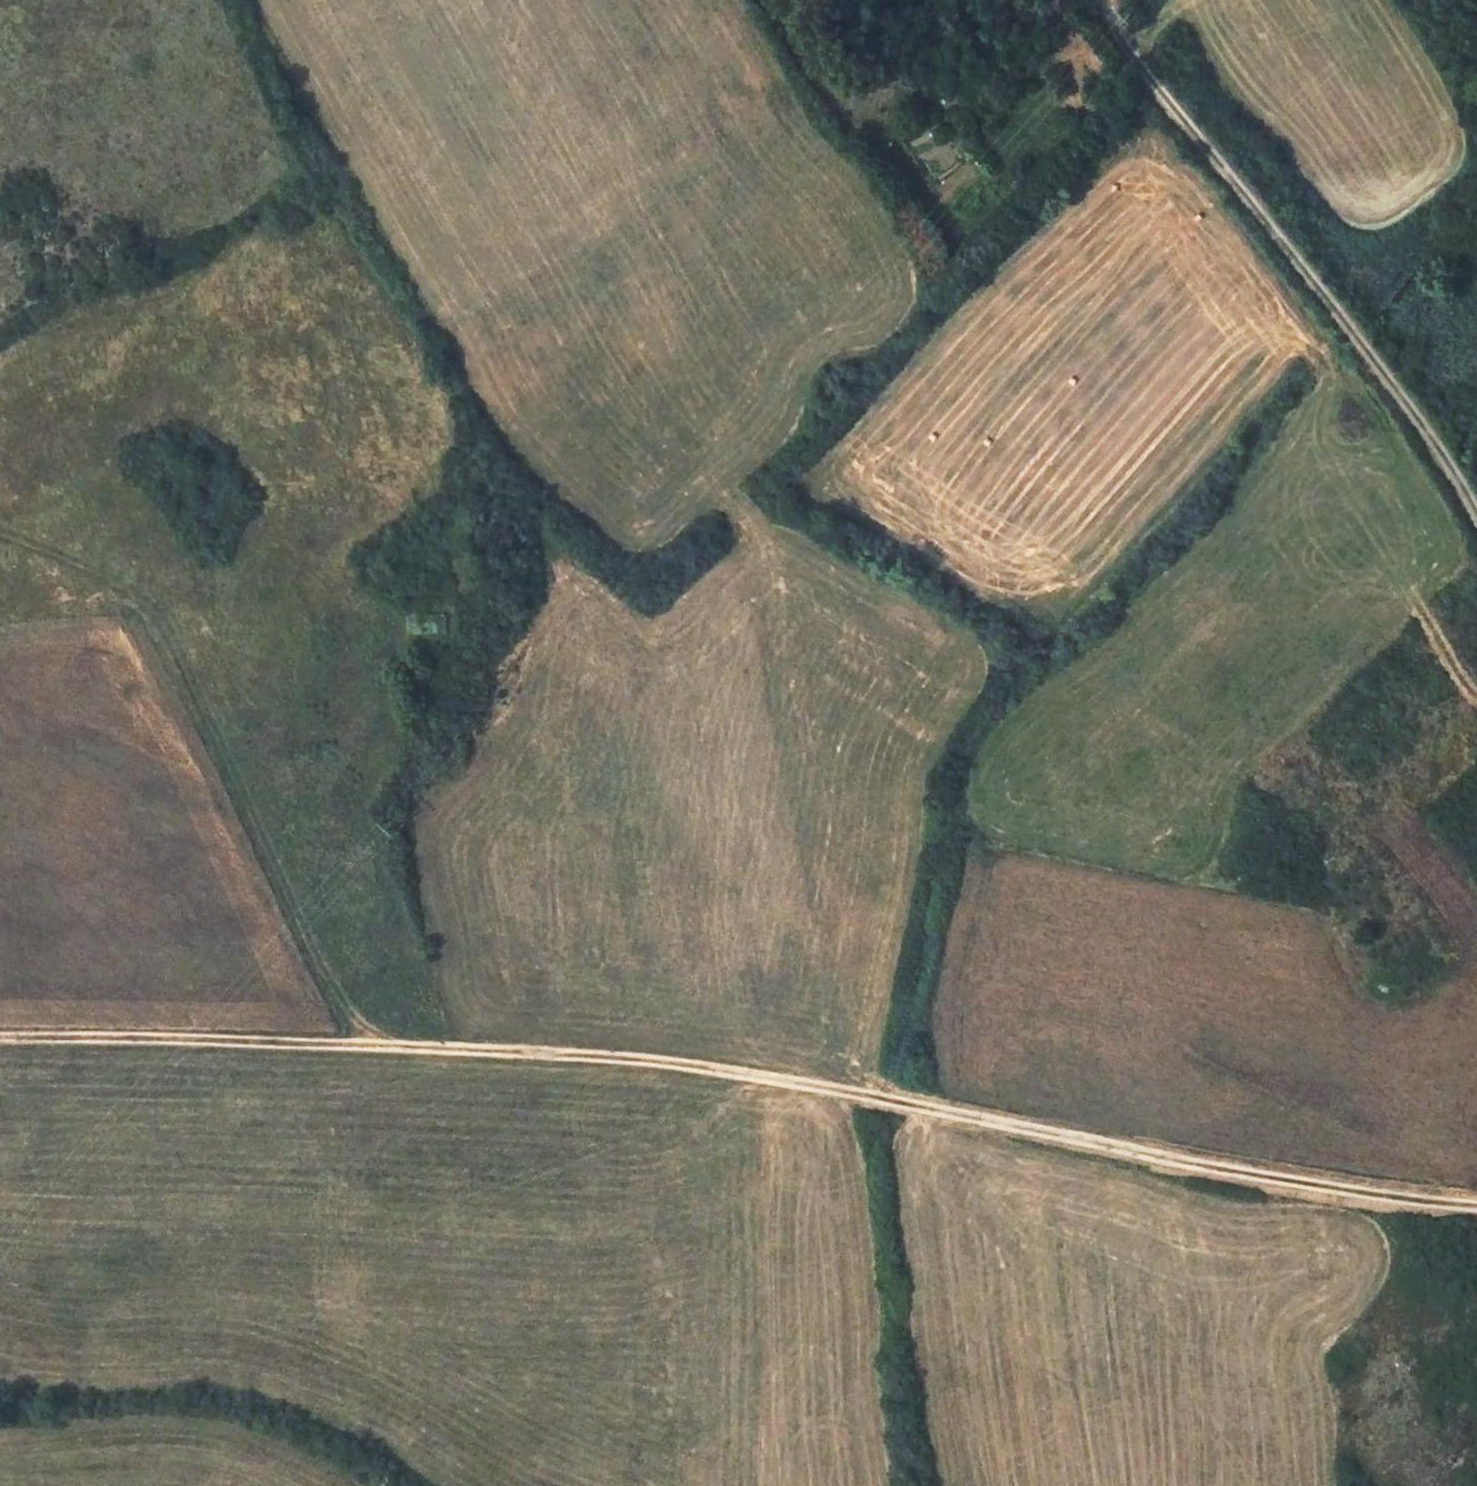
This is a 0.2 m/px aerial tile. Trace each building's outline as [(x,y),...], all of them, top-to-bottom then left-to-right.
[(410,617),(411,633),(440,631),(438,614),(410,617)]
